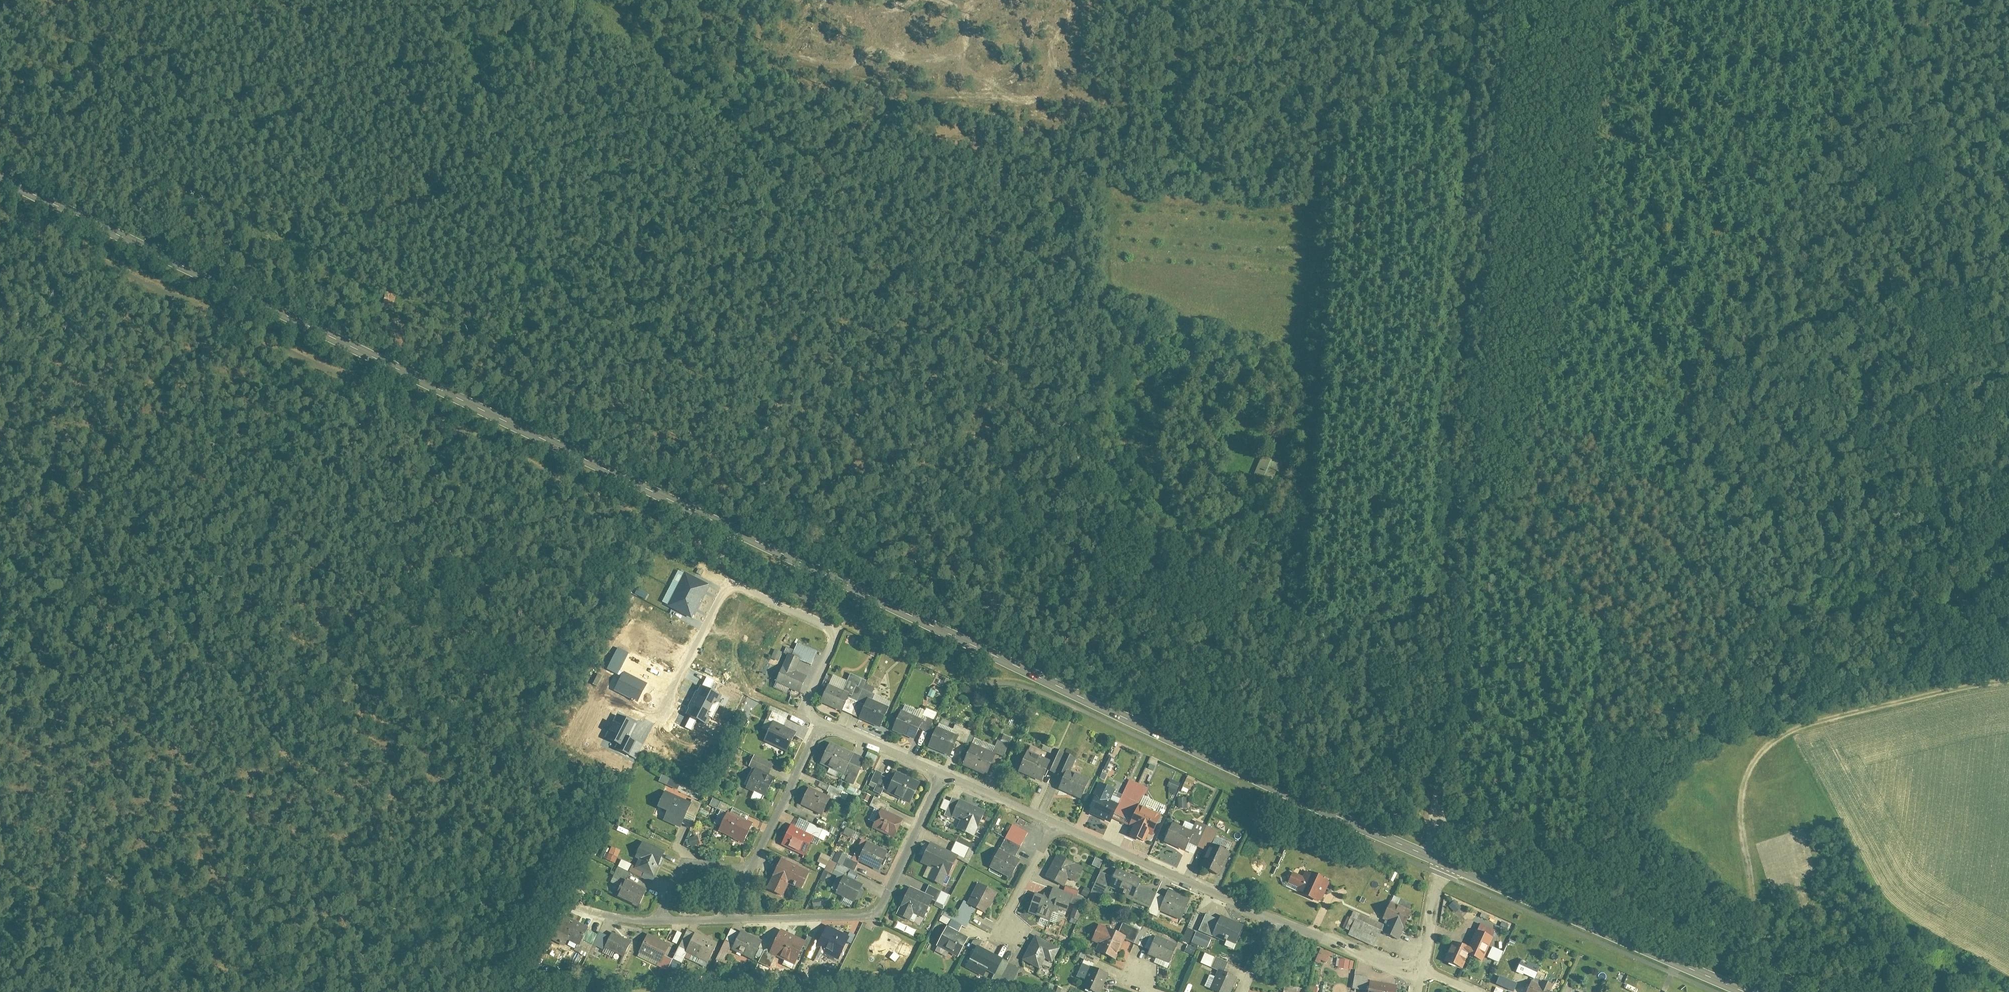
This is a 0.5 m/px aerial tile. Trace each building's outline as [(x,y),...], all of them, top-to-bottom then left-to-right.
[(1261,456),(1253,477),(1269,484),(1278,463),(1261,456)] [(708,585),(686,574),(669,605),(692,617),(708,585)] [(815,654),(796,646),(793,656),(811,663),(815,654)] [(618,675),(629,653),(618,648),(608,669),(618,675)] [(805,678),(793,673),(798,661),(786,656),(781,668),(779,668),(772,684),(798,695),(805,678)] [(656,676),(660,669),(642,660),(638,667),(656,676)] [(854,672),(850,683),(864,688),(868,678),(854,672)] [(646,685),(624,673),(616,690),(638,701),(646,685)] [(832,674),(828,684),(844,690),(847,680),(832,674)] [(721,696),(702,687),(688,715),(707,724),(710,718),(713,719),(721,704),(718,703),(721,696)] [(827,688),(819,703),(839,713),(846,699),(827,688)] [(864,704),(858,720),(880,729),(887,713),(864,704)] [(788,715),(770,707),(765,719),(783,726),(788,715)] [(926,707),(921,717),(934,723),(938,713),(926,707)] [(635,725),(619,716),(607,738),(624,747),(635,725)] [(897,717),(890,732),(912,742),(919,727),(897,717)] [(705,734),(681,722),(665,754),(689,766),(705,734)] [(771,726),(764,743),(786,752),(793,735),(771,726)] [(934,731),(926,748),(950,759),(957,742),(934,731)] [(832,743),(820,767),(855,783),(866,760),(832,743)] [(969,750),(962,766),(985,777),(993,760),(969,750)] [(1025,759),(1018,775),(1042,785),(1049,769),(1025,759)] [(750,760),(746,769),(764,778),(769,768),(750,760)] [(893,770),(883,791),(910,804),(920,783),(893,770)] [(875,771),(869,784),(878,787),(884,775),(875,771)] [(750,774),(742,791),(763,800),(770,783),(750,774)] [(1065,776),(1058,791),(1079,800),(1086,785),(1065,776)] [(1140,845),(1144,835),(1152,839),(1164,810),(1140,800),(1145,790),(1128,783),(1114,816),(1128,822),(1126,827),(1129,828),(1125,838),(1140,845)] [(806,790),(798,808),(823,819),(830,800),(806,790)] [(661,791),(654,809),(662,812),(660,819),(677,826),(679,819),(681,820),(689,802),(661,791)] [(890,804),(874,797),(870,805),(886,813),(890,804)] [(1095,797),(1087,814),(1108,824),(1116,807),(1095,797)] [(960,798),(951,818),(960,822),(956,830),(972,837),(975,830),(977,831),(986,810),(960,798)] [(1014,811),(1010,823),(1029,829),(1032,817),(1014,811)] [(879,812),(871,828),(894,840),(902,823),(879,812)] [(726,814),(717,832),(742,845),(751,827),(726,814)] [(788,827),(779,846),(801,857),(810,838),(788,827)] [(1169,829),(1162,842),(1183,853),(1190,839),(1169,829)] [(636,862),(633,870),(650,877),(653,869),(656,871),(665,850),(641,840),(632,861),(636,862)] [(954,841),(950,852),(966,858),(970,848),(954,841)] [(866,847),(858,863),(878,872),(885,856),(866,847)] [(929,847),(920,866),(926,869),(921,878),(937,888),(943,877),(948,879),(957,860),(929,847)] [(1208,848),(1199,871),(1216,877),(1225,855),(1208,848)] [(832,851),(827,862),(853,874),(858,862),(832,851)] [(996,853),(988,871),(1011,881),(1019,863),(996,853)] [(1062,888),(1066,879),(1077,885),(1083,872),(1073,866),(1073,865),(1055,855),(1043,879),(1062,888)] [(770,879),(774,881),(769,891),(780,897),(786,886),(798,892),(809,872),(782,858),(770,879)] [(1115,872),(1107,888),(1132,899),(1139,884),(1115,872)] [(1305,873),(1302,880),(1290,875),(1286,885),(1297,889),(1295,896),(1316,905),(1327,882),(1305,873)] [(842,875),(832,893),(853,904),(862,886),(842,875)] [(622,880),(613,900),(635,909),(644,890),(622,880)] [(977,883),(967,906),(988,915),(998,893),(977,883)] [(1140,886),(1133,901),(1148,908),(1155,893),(1140,886)] [(909,925),(914,915),(925,921),(933,904),(905,890),(897,907),(900,909),(895,918),(909,925)] [(1156,894),(1147,914),(1156,918),(1165,898),(1156,894)] [(1033,896),(1026,913),(1046,921),(1050,912),(1060,917),(1067,902),(1053,896),(1050,903),(1033,896)] [(1166,898),(1159,914),(1180,922),(1186,906),(1166,898)] [(1453,899),(1447,906),(1456,914),(1462,907),(1453,899)] [(1388,923),(1382,935),(1393,941),(1399,928),(1405,930),(1413,912),(1388,901),(1380,919),(1388,923)] [(1075,904),(1067,922),(1077,926),(1084,908),(1075,904)] [(957,920),(970,925),(976,911),(963,906),(957,920)] [(566,915),(553,936),(578,950),(590,929),(566,915)] [(1203,915),(1197,931),(1209,936),(1215,919),(1203,915)] [(1353,915),(1344,935),(1372,948),(1382,928),(1353,915)] [(1218,919),(1210,937),(1233,947),(1241,929),(1218,919)] [(1122,924),(1116,935),(1104,928),(1103,930),(1098,927),(1089,944),(1094,946),(1091,951),(1113,964),(1126,942),(1132,946),(1139,932),(1122,924)] [(1474,931),(1466,950),(1451,944),(1442,963),(1459,971),(1465,958),(1481,965),(1492,939),(1474,931)] [(605,932),(596,948),(618,961),(628,945),(605,932)] [(740,932),(730,952),(752,963),(761,943),(740,932)] [(819,970),(823,961),(834,966),(845,944),(820,932),(809,955),(813,956),(809,965),(819,970)] [(777,934),(767,955),(792,966),(801,946),(777,934)] [(944,934),(937,950),(956,959),(964,943),(944,934)] [(1051,967),(1060,949),(1034,936),(1021,962),(1040,970),(1043,963),(1051,967)] [(1198,937),(1195,944),(1208,950),(1211,942),(1198,937)] [(645,938),(636,959),(657,969),(667,948),(645,938)] [(682,965),(685,959),(703,969),(712,951),(690,940),(684,952),(677,948),(672,960),(682,965)] [(1150,941),(1142,961),(1166,970),(1174,950),(1150,941)] [(978,946),(969,963),(992,976),(1002,959),(978,946)] [(1319,946),(1313,964),(1347,977),(1353,959),(1319,946)] [(1491,950),(1486,961),(1495,965),(1500,954),(1491,950)] [(1205,952),(1200,965),(1212,970),(1222,974),(1227,961),(1205,952)] [(1503,956),(1499,965),(1512,971),(1516,962),(1503,956)] [(993,981),(1007,990),(1018,970),(1004,962),(993,981)] [(1519,962),(1514,973),(1533,980),(1537,969),(1519,962)] [(1071,989),(1078,991),(1101,991),(1107,975),(1080,965),(1071,989)] [(1204,989),(1212,991),(1226,991),(1232,979),(1222,974),(1212,970),(1204,989)] [(1353,976),(1352,990),(1364,991),(1365,977),(1353,976)] [(1365,991),(1395,991),(1396,985),(1367,981),(1365,991)] [(1525,991),(1548,991),(1529,983),(1525,991)]
